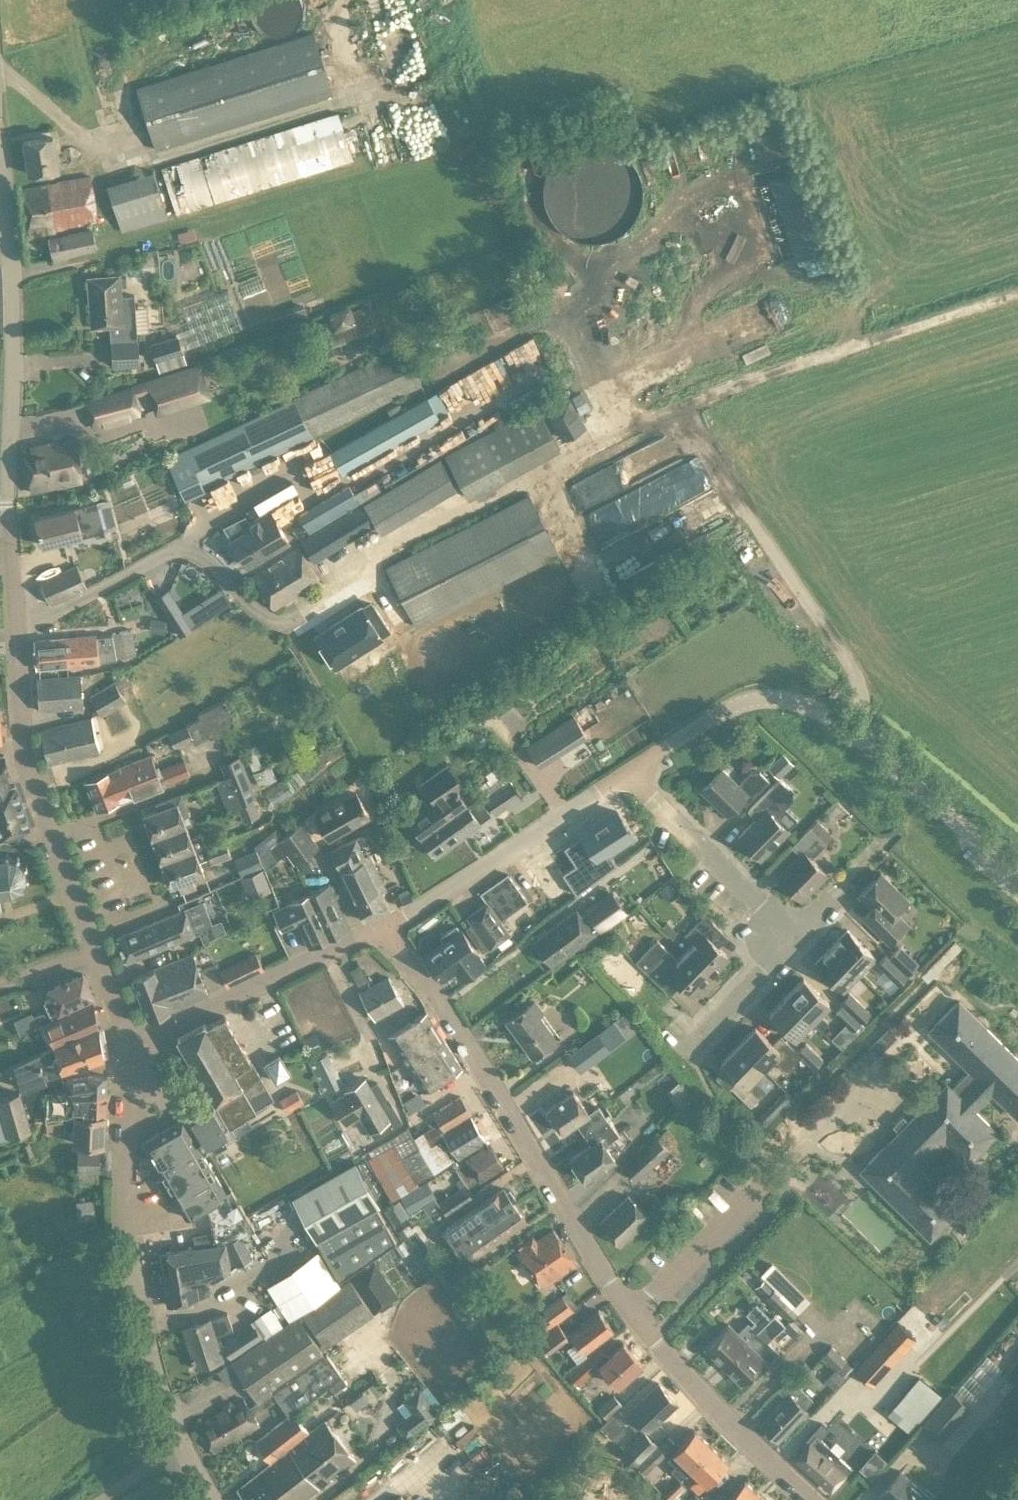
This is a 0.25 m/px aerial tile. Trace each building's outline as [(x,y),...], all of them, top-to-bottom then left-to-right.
[(380,59),(410,136),(425,130),(427,135),(452,125),(415,30),(385,41),(390,54),(380,59)] [(314,33),(138,89),(157,150),(334,94),(314,33)] [(746,107),(737,110),(743,130),(752,127),(746,107)] [(177,216),(353,160),(339,114),(163,169),(177,216)] [(30,175),(59,170),(54,137),(25,141),(30,175)] [(594,238),(607,235),(620,229),(631,219),(638,207),(642,193),(641,179),(636,165),(628,153),(617,145),(603,139),(589,138),(575,141),(562,148),(552,159),(545,171),(542,185),(544,199),(548,212),(557,223),(568,231),(580,236),(594,238)] [(168,220),(157,181),(154,172),(108,186),(123,234),(168,220)] [(24,191),(31,236),(55,232),(55,229),(97,222),(91,177),(49,187),(24,191)] [(54,260),(68,257),(97,250),(93,230),(49,239),(54,260)] [(135,296),(122,297),(120,276),(88,278),(92,328),(120,326),(121,342),(112,343),(114,367),(140,365),(135,296)] [(177,335),(183,352),(242,328),(228,292),(183,310),(187,322),(173,327),(177,335)] [(359,297),(335,304),(341,324),(365,317),(359,297)] [(271,316),(277,331),(309,319),(303,304),(271,316)] [(183,352),(177,335),(150,346),(160,371),(186,360),(183,352)] [(294,400),(312,438),(421,386),(403,348),(294,400)] [(192,370),(155,382),(164,409),(200,398),(192,370)] [(140,414),(132,389),(87,403),(95,428),(140,414)] [(449,411),(438,392),(428,398),(427,397),(330,453),(343,475),(441,420),(439,416),(449,411)] [(563,437),(587,424),(571,395),(547,408),(551,414),(549,415),(563,437)] [(51,419),(85,410),(81,396),(47,405),(51,419)] [(312,438),(294,400),(167,460),(180,489),(185,500),(205,491),(204,489),(312,438)] [(497,402),(439,437),(445,446),(502,411),(497,402)] [(561,450),(538,407),(447,457),(469,499),(561,450)] [(76,439),(24,450),(32,493),(85,483),(76,439)] [(441,459),(363,506),(375,527),(378,533),(456,487),(441,459)] [(300,472),(258,492),(264,503),(305,484),(300,472)] [(131,474),(115,483),(119,492),(136,483),(131,474)] [(350,487),(331,498),(299,518),(310,534),(360,504),(350,487)] [(387,569),(417,628),(560,555),(530,497),(387,569)] [(75,509),(36,519),(44,547),(104,530),(97,503),(75,509)] [(302,544),(315,564),(375,527),(363,506),(302,544)] [(289,542),(270,511),(249,524),(252,529),(232,542),(247,567),(289,542)] [(321,582),(300,548),(254,577),(274,611),(321,582)] [(41,583),(51,605),(87,589),(77,567),(41,583)] [(156,600),(168,619),(182,610),(170,592),(156,600)] [(317,637),(320,642),(324,647),(320,650),(331,666),(335,664),(338,669),(383,640),(382,638),(392,632),(374,605),(364,611),(362,607),(330,628),(317,637)] [(230,623),(239,617),(233,609),(223,616),(229,624),(230,623)] [(115,647),(135,643),(133,631),(113,634),(115,647)] [(97,636),(65,639),(68,667),(68,668),(100,664),(117,660),(115,647),(113,634),(97,636)] [(68,667),(65,639),(34,642),(37,670),(68,667)] [(135,643),(115,647),(117,660),(137,656),(135,643)] [(84,708),(81,676),(38,680),(41,712),(84,708)] [(115,683),(91,698),(103,717),(127,702),(122,694),(133,686),(125,676),(115,683)] [(186,725),(187,727),(169,736),(176,749),(194,740),(196,745),(237,725),(226,701),(198,714),(200,718),(186,725)] [(541,768),(588,737),(575,717),(528,748),(541,768)] [(101,752),(92,720),(42,732),(50,765),(101,752)] [(254,773),(264,769),(280,759),(275,752),(259,758),(255,746),(245,750),(254,773)] [(794,765),(783,755),(768,770),(779,780),(794,765)] [(11,788),(6,775),(9,774),(5,756),(0,757),(0,836),(1,838),(0,838),(1,840),(3,839),(2,839),(29,830),(31,830),(30,828),(16,788),(15,786),(14,787),(11,788)] [(239,808),(254,803),(253,800),(257,798),(240,756),(221,764),(228,781),(234,778),(239,793),(234,795),(239,808)] [(152,757),(87,782),(98,812),(163,787),(190,776),(185,762),(158,772),(152,757)] [(422,839),(467,806),(458,794),(464,789),(448,766),(422,785),(434,801),(408,820),(422,839)] [(491,810),(517,791),(500,767),(487,776),(490,780),(477,790),(491,810)] [(750,773),(739,785),(722,770),(701,791),(727,816),(741,802),(746,807),(770,782),(760,773),(755,778),(750,773)] [(780,780),(766,794),(748,812),(757,820),(739,839),(761,860),(789,832),(776,819),(793,801),(793,791),(790,787),(789,789),(780,780)] [(193,787),(202,801),(211,795),(203,781),(193,787)] [(295,792),(287,781),(267,796),(276,807),(295,792)] [(153,840),(187,828),(194,825),(182,793),(156,803),(159,812),(145,817),(153,840)] [(370,817),(357,794),(316,817),(329,840),(370,817)] [(467,806),(422,839),(436,858),(481,825),(480,824),(491,816),(479,800),(468,808),(467,806)] [(245,823),(260,817),(254,803),(239,808),(245,823)] [(575,897),(616,865),(608,853),(633,837),(617,813),(564,848),(576,866),(561,876),(575,897)] [(834,816),(817,823),(825,841),(842,833),(834,816)] [(292,832),(308,857),(320,849),(302,825),(292,832)] [(191,839),(187,828),(153,840),(162,864),(196,851),(226,841),(226,839),(206,846),(202,835),(191,839)] [(827,844),(811,828),(792,847),(801,856),(779,878),(802,900),(827,875),(812,860),(827,844)] [(255,847),(257,852),(235,862),(241,876),(262,867),(257,857),(268,849),(282,839),(284,838),(280,832),(270,840),(255,847)] [(284,838),(282,839),(294,864),(296,866),(308,857),(292,832),(284,838)] [(282,839),(268,849),(278,862),(287,855),(294,864),(282,839)] [(340,870),(368,857),(366,853),(363,854),(356,840),(332,852),(340,870)] [(232,857),(226,841),(196,851),(162,864),(171,888),(179,885),(182,894),(196,889),(193,880),(205,875),(200,862),(211,858),(213,864),(232,857)] [(7,891),(8,891),(9,894),(14,894),(12,890),(19,888),(22,891),(26,888),(22,886),(26,879),(29,879),(30,875),(26,874),(25,867),(27,867),(25,862),(22,864),(18,861),(21,858),(18,855),(15,859),(7,856),(6,853),(2,854),(3,857),(0,857),(0,892),(7,891)] [(370,856),(368,857),(340,870),(357,904),(387,890),(370,856)] [(863,917),(890,945),(909,926),(897,914),(909,902),(882,874),(860,896),(872,908),(863,917)] [(472,926),(466,930),(483,953),(490,948),(491,950),(511,936),(501,922),(528,902),(509,875),(481,895),(488,904),(468,919),(472,926)] [(330,885),(309,895),(331,939),(351,930),(330,885)] [(387,890),(357,904),(366,922),(390,910),(382,893),(387,891),(387,890)] [(588,911),(581,916),(577,911),(535,942),(551,965),(594,934),(594,935),(601,930),(629,909),(616,890),(588,911)] [(409,892),(400,896),(395,898),(398,907),(404,904),(413,900),(409,892)] [(289,905),(289,906),(286,908),(285,911),(276,916),(283,930),(297,923),(310,949),(331,939),(309,895),(289,905)] [(195,935),(185,911),(117,940),(127,963),(195,935)] [(685,952),(711,977),(729,959),(713,942),(722,932),(705,915),(685,936),(693,944),(685,952)] [(462,981),(470,975),(484,965),(478,956),(479,955),(462,931),(460,932),(457,927),(441,939),(445,943),(425,958),(442,982),(456,972),(462,981)] [(832,948),(860,976),(870,966),(880,976),(885,971),(899,985),(908,976),(889,958),(887,956),(879,964),(875,960),(877,959),(848,931),(832,948)] [(677,960),(669,952),(658,941),(636,963),(648,974),(649,976),(665,991),(676,979),(693,996),(711,977),(685,952),(677,960)] [(963,951),(955,943),(922,978),(929,985),(963,951)] [(901,947),(889,958),(908,976),(919,965),(901,947)] [(860,976),(832,948),(815,965),(844,992),(860,976)] [(229,988),(265,971),(257,955),(221,973),(229,988)] [(209,997),(209,996),(193,956),(134,979),(150,1021),(209,997)] [(359,987),(369,982),(360,966),(351,972),(359,987)] [(46,1003),(49,1011),(23,1022),(27,1033),(45,1025),(94,1005),(93,997),(83,975),(50,989),(54,999),(46,1003)] [(360,995),(375,1021),(404,1005),(389,979),(360,995)] [(787,996),(813,1022),(822,1030),(829,1023),(820,1014),(830,1004),(804,979),(787,996)] [(305,1017),(330,1017),(330,1002),(312,1002),(312,992),(305,992),(305,1017)] [(863,1024),(872,1014),(851,993),(841,1003),(844,1006),(863,1024)] [(813,1022),(787,996),(770,1014),(796,1039),(813,1022)] [(931,1101),(862,1171),(931,1238),(960,1209),(918,1168),(946,1140),(969,1163),(998,1133),(975,1111),(993,1093),(1017,1118),(1017,1060),(958,1001),(929,1031),(970,1072),(954,1089),(948,1084),(931,1101)] [(560,1038),(542,1013),(534,1002),(507,1022),(533,1058),(560,1038)] [(50,1037),(96,1016),(94,1005),(45,1025),(50,1037)] [(863,1024),(844,1006),(835,1015),(853,1033),(857,1036),(866,1027),(863,1024)] [(427,1013),(408,1025),(425,1052),(444,1040),(427,1013)] [(99,1029),(96,1016),(50,1037),(55,1048),(99,1029)] [(205,1024),(198,1028),(178,1040),(215,1104),(260,1078),(225,1016),(207,1026),(205,1024)] [(425,1052),(408,1025),(389,1037),(406,1064),(425,1052)] [(55,1048),(8,1069),(16,1086),(17,1086),(22,1087),(23,1090),(47,1083),(44,1075),(61,1070),(62,1073),(104,1060),(99,1029),(55,1048)] [(802,1057),(798,1053),(782,1037),(773,1046),(756,1029),(739,1046),(763,1069),(773,1059),(786,1072),(802,1057)] [(890,1029),(869,1049),(878,1058),(898,1038),(890,1029)] [(598,1034),(586,1043),(585,1042),(567,1055),(581,1075),(599,1061),(598,1059),(610,1052),(598,1034)] [(323,1050),(315,1035),(304,1041),(311,1056),(323,1050)] [(444,1040),(425,1052),(406,1064),(424,1092),(461,1068),(444,1040)] [(806,1044),(798,1053),(802,1057),(815,1070),(824,1061),(806,1044)] [(763,1069),(739,1046),(722,1063),(740,1080),(731,1089),(751,1108),(767,1092),(753,1079),(763,1069)] [(326,1095),(344,1086),(329,1054),(310,1063),(326,1095)] [(276,1083),(290,1074),(279,1056),(265,1064),(276,1083)] [(536,1078),(523,1085),(532,1103),(558,1089),(550,1073),(536,1080),(536,1078)] [(67,1091),(107,1094),(108,1077),(88,1076),(88,1078),(67,1080),(67,1082),(63,1082),(62,1091),(67,1091)] [(260,1078),(215,1104),(184,1120),(205,1154),(234,1138),(229,1127),(255,1112),(273,1101),(260,1078)] [(390,1103),(389,1104),(378,1084),(370,1088),(365,1080),(345,1092),(346,1094),(332,1102),(347,1125),(360,1117),(369,1132),(370,1132),(374,1140),(402,1123),(390,1103)] [(67,1091),(62,1091),(47,1095),(47,1123),(67,1120),(67,1116),(76,1116),(76,1115),(106,1116),(107,1094),(67,1091)] [(287,1113),(304,1103),(297,1091),(280,1100),(287,1113)] [(599,1108),(589,1115),(573,1092),(547,1111),(563,1133),(576,1124),(585,1136),(608,1120),(607,1120),(599,1108)] [(32,1132),(20,1093),(0,1099),(0,1101),(11,1138),(32,1132)] [(784,1094),(759,1121),(765,1127),(766,1128),(791,1101),(784,1094)] [(427,1121),(432,1128),(414,1138),(421,1149),(403,1159),(395,1145),(368,1161),(392,1202),(402,1197),(420,1186),(418,1183),(453,1163),(438,1137),(442,1134),(458,1160),(486,1142),(469,1117),(477,1112),(466,1095),(434,1115),(434,1116),(427,1121)] [(105,1145),(106,1116),(76,1115),(76,1116),(67,1116),(67,1120),(47,1123),(47,1134),(58,1134),(64,1134),(64,1128),(76,1128),(75,1144),(105,1145)] [(608,1120),(585,1136),(591,1145),(570,1160),(585,1181),(615,1160),(606,1148),(607,1144),(619,1135),(608,1120)] [(160,1174),(200,1150),(183,1121),(143,1144),(160,1174)] [(656,1138),(624,1168),(636,1181),(669,1151),(656,1138)] [(505,1167),(490,1143),(465,1159),(480,1183),(505,1167)] [(100,1172),(101,1151),(78,1150),(78,1172),(80,1172),(79,1181),(99,1181),(99,1172),(100,1172)] [(213,1173),(200,1150),(160,1174),(176,1201),(215,1177),(218,1182),(223,1179),(218,1170),(213,1173)] [(398,1240),(379,1205),(355,1163),(292,1198),(338,1280),(398,1240)] [(716,1176),(709,1183),(726,1200),(733,1193),(716,1176)] [(215,1177),(176,1201),(187,1219),(206,1208),(209,1214),(210,1216),(218,1212),(213,1203),(226,1195),(218,1182),(215,1177)] [(858,1189),(843,1205),(850,1211),(865,1196),(858,1189)] [(438,1205),(438,1206),(428,1213),(439,1229),(451,1221),(448,1218),(470,1203),(460,1190),(438,1205)] [(502,1190),(476,1208),(488,1225),(514,1206),(513,1204),(516,1200),(510,1192),(505,1193),(502,1190)] [(232,1193),(226,1195),(213,1203),(218,1212),(210,1216),(209,1214),(214,1245),(225,1243),(241,1235),(241,1236),(254,1230),(232,1193)] [(283,1197),(260,1211),(268,1225),(291,1211),(283,1197)] [(649,1218),(628,1197),(600,1224),(621,1246),(649,1218)] [(514,1206),(488,1225),(462,1243),(473,1259),(525,1223),(514,1206)] [(488,1225),(476,1208),(441,1233),(452,1250),(462,1243),(488,1225)] [(525,1244),(528,1249),(520,1254),(542,1288),(576,1265),(553,1231),(536,1243),(533,1238),(525,1244)] [(214,1245),(160,1254),(163,1273),(153,1274),(155,1288),(165,1286),(168,1305),(198,1300),(195,1282),(208,1279),(252,1258),(241,1236),(241,1235),(225,1243),(214,1245)] [(778,1243),(764,1252),(771,1263),(785,1254),(778,1243)] [(310,1260),(299,1264),(296,1255),(281,1261),(288,1280),(314,1270),(310,1260)] [(466,1283),(490,1266),(483,1257),(470,1266),(468,1265),(458,1272),(466,1283)] [(376,1263),(350,1281),(302,1313),(325,1347),(373,1314),(374,1315),(400,1298),(376,1263)] [(775,1290),(765,1280),(755,1290),(765,1300),(775,1290)] [(778,1311),(789,1300),(777,1288),(766,1299),(778,1311)] [(548,1315),(536,1325),(542,1334),(557,1323),(575,1310),(564,1295),(544,1310),(548,1315)] [(929,1338),(947,1316),(926,1297),(907,1319),(929,1338)] [(481,1328),(490,1322),(474,1300),(466,1305),(476,1318),(474,1319),(481,1328)] [(789,1300),(778,1311),(790,1323),(801,1312),(789,1300)] [(724,1367),(758,1332),(771,1318),(756,1304),(746,1314),(755,1322),(751,1326),(748,1323),(738,1334),(729,1325),(706,1349),(724,1367)] [(264,1338),(282,1326),(271,1311),(262,1316),(253,1322),(264,1338)] [(613,1332),(598,1312),(570,1334),(585,1354),(613,1332)] [(228,1314),(209,1320),(183,1329),(197,1370),(223,1360),(223,1359),(227,1356),(229,1360),(262,1339),(253,1325),(223,1345),(221,1340),(218,1341),(217,1336),(233,1330),(228,1314)] [(775,1315),(771,1318),(758,1332),(724,1367),(742,1384),(764,1362),(767,1365),(779,1353),(768,1343),(785,1325),(775,1315)] [(227,1386),(241,1376),(259,1402),(249,1409),(243,1400),(199,1427),(214,1452),(259,1425),(253,1416),(277,1399),(290,1417),(293,1414),(342,1376),(337,1369),(328,1355),(325,1357),(298,1317),(231,1363),(232,1363),(217,1373),(227,1386)] [(542,1334),(535,1339),(536,1340),(547,1354),(569,1337),(557,1323),(542,1334)] [(873,1387),(905,1352),(887,1336),(855,1371),(873,1387)] [(569,1376),(578,1386),(600,1366),(619,1386),(642,1364),(624,1344),(609,1358),(600,1347),(569,1376)] [(367,1346),(351,1365),(362,1374),(378,1355),(367,1346)] [(832,1347),(823,1356),(838,1371),(847,1361),(832,1347)] [(798,1391),(812,1376),(802,1367),(788,1382),(798,1391)] [(919,1376),(887,1413),(911,1434),(943,1396),(919,1376)] [(630,1411),(634,1416),(629,1421),(636,1428),(641,1424),(649,1432),(678,1405),(658,1385),(630,1411)] [(397,1407),(406,1419),(396,1426),(406,1440),(439,1415),(420,1389),(416,1392),(413,1389),(406,1394),(409,1397),(403,1402),(403,1403),(397,1407)] [(972,1407),(954,1391),(923,1427),(941,1443),(972,1407)] [(794,1400),(789,1395),(761,1425),(779,1441),(807,1412),(804,1409),(810,1402),(801,1394),(794,1400)] [(598,1410),(608,1421),(624,1406),(614,1396),(598,1410)] [(290,1417),(255,1444),(271,1464),(237,1491),(244,1499),(304,1499),(306,1498),(307,1498),(319,1489),(289,1450),(309,1434),(293,1414),(290,1417)] [(325,1421),(309,1434),(289,1450),(319,1489),(343,1470),(343,1469),(355,1459),(325,1421)] [(817,1431),(807,1442),(810,1445),(796,1460),(831,1492),(851,1470),(838,1459),(840,1457),(821,1440),(823,1437),(817,1431)] [(691,1470),(712,1448),(694,1432),(668,1460),(676,1468),(672,1472),(681,1481),(691,1470)] [(880,1432),(874,1439),(883,1446),(889,1440),(880,1432)] [(646,1435),(636,1445),(633,1442),(622,1453),(635,1466),(656,1446),(646,1435)] [(677,1446),(668,1437),(637,1467),(646,1475),(677,1446)] [(729,1464),(712,1448),(691,1470),(700,1478),(691,1488),(699,1495),(729,1464)] [(378,1482),(395,1475),(391,1467),(374,1473),(378,1482)] [(877,1499),(879,1499),(933,1499),(899,1472),(877,1499)] [(680,1481),(665,1496),(669,1499),(675,1499),(687,1488),(680,1481)] [(762,1498),(744,1482),(727,1499),(760,1499),(762,1498)] [(335,1499),(361,1499),(365,1497),(355,1484),(335,1499)]
